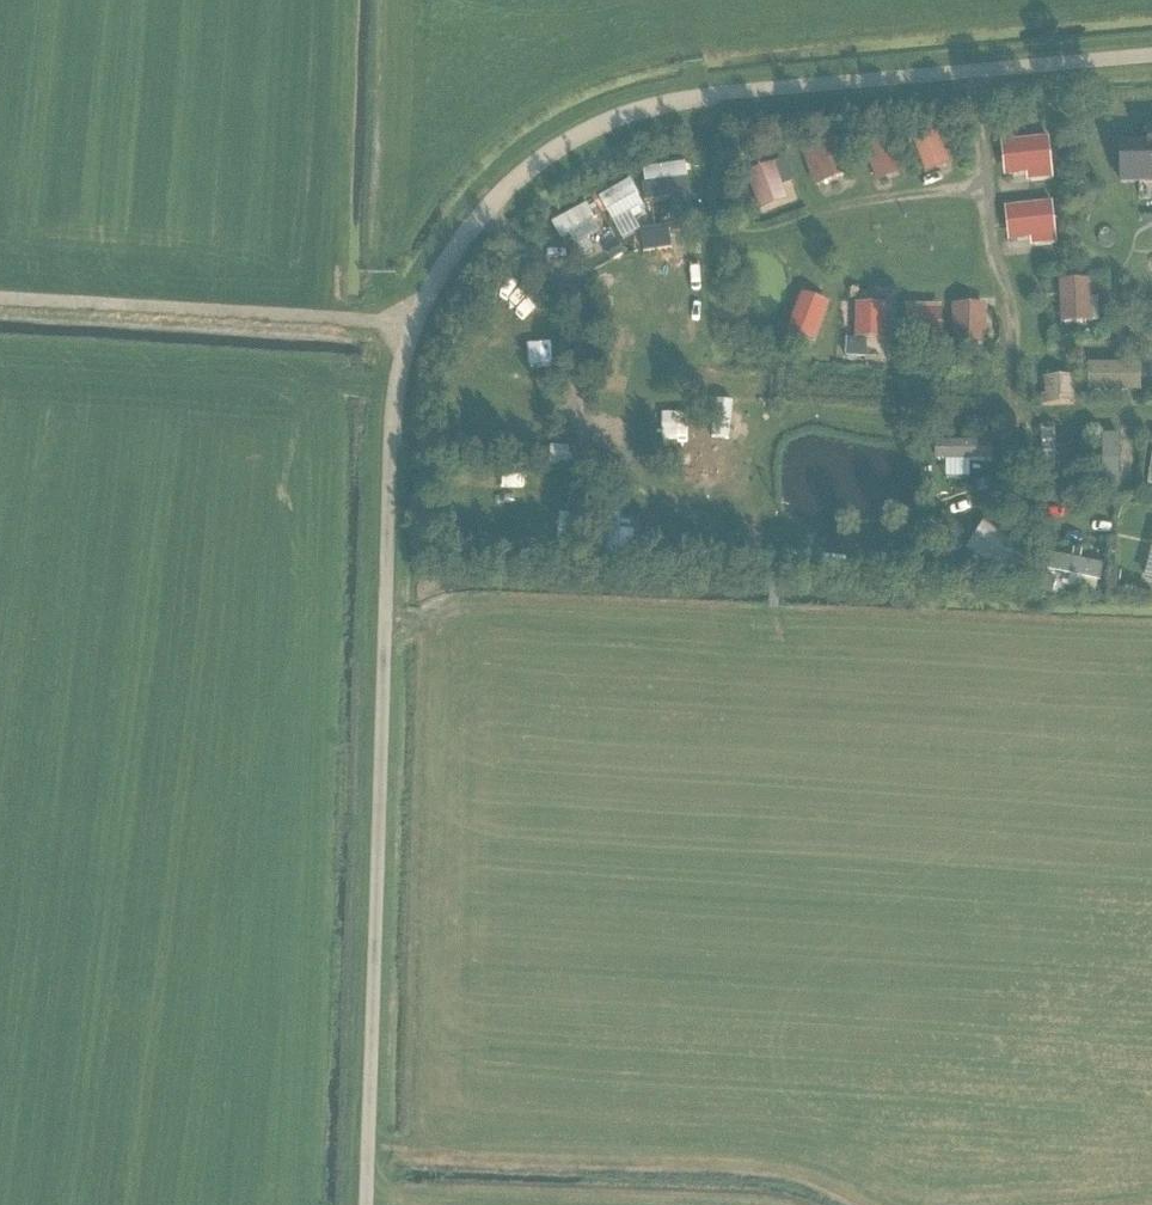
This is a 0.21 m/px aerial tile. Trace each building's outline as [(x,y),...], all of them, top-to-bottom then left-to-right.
[(1120,145),(1122,183),(1151,181),(1151,127),(1148,127),(1148,144),(1120,145)] [(939,135),(914,143),(927,183),(952,175),(939,135)] [(1040,143),(998,147),(1000,184),(1042,180),(1040,143)] [(887,144),(862,153),(875,193),(900,185),(887,144)] [(839,148),(813,154),(823,196),(849,189),(839,148)] [(767,168),(742,177),(756,217),(781,209),(767,168)] [(1045,211),(1003,215),(1005,252),(1047,247),(1045,211)] [(656,275),(698,274),(698,258),(655,259),(656,275)] [(1086,287),(1059,288),(1061,331),(1088,330),(1086,287)] [(944,334),(944,299),(906,299),(906,334),(944,334)] [(827,309),(802,300),(787,340),(812,349),(827,309)] [(881,308),(854,309),(856,345),(882,344),(881,308)] [(980,309),(954,310),(956,345),(982,344),(980,309)] [(1068,382),(1042,383),(1043,412),(1069,411),(1068,382)] [(713,431),(733,433),(736,396),(716,394),(713,431)] [(1037,424),(1039,459),(1059,459),(1058,423),(1037,424)] [(1103,480),(1122,480),(1121,429),(1102,429),(1103,480)] [(994,436),(936,437),(936,457),(994,455),(994,436)] [(601,550),(620,551),(621,508),(602,508),(601,550)] [(975,531),(1019,559),(1029,544),(984,517),(975,531)] [(1048,568),(1101,576),(1104,558),(1050,550),(1048,568)]
